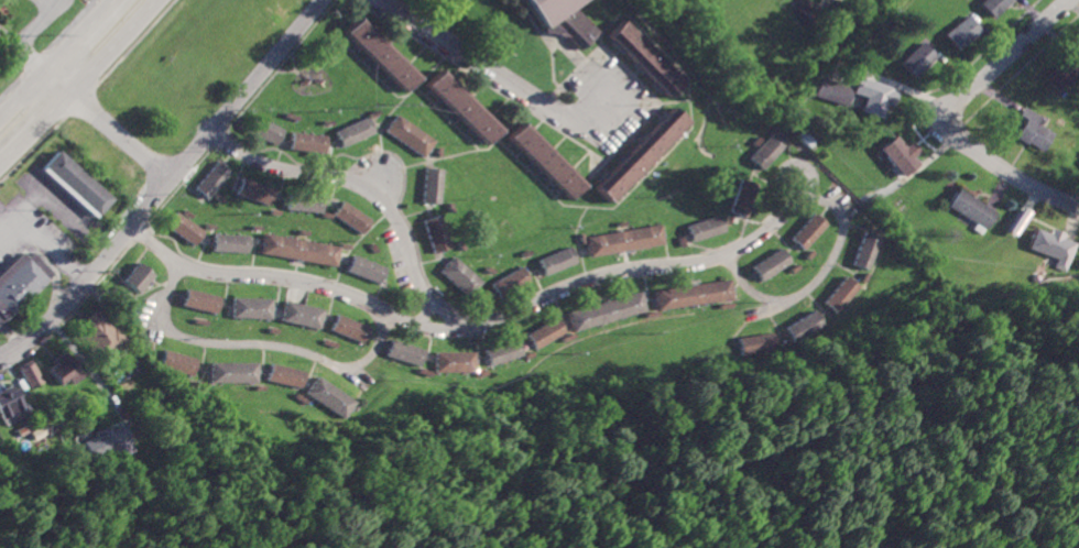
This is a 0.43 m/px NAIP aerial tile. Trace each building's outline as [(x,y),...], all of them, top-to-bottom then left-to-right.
[(538,26),(520,0),(576,0),(538,26)] [(977,3),(980,0),(1007,0),(991,17),(977,3)] [(954,50),(979,31),(966,14),(941,33),(954,50)] [(401,91),(416,75),(354,18),(339,33),(401,91)] [(665,98),(681,83),(621,19),(605,34),(665,98)] [(912,78),(935,56),(920,41),(897,62),(912,78)] [(1056,94),(1078,74),(1078,70),(1067,56),(1042,79),(1056,94)] [(483,144),(498,128),(437,70),(422,85),(483,144)] [(851,88),(818,78),(812,96),(846,106),(851,88)] [(880,117),(883,104),(893,106),(897,88),(854,78),(851,93),(864,96),(859,112),(880,117)] [(1023,118),(1014,138),(1042,151),(1051,132),(1035,124),(1039,114),(1021,106),(1017,115),(1023,118)] [(685,121),(670,107),(592,188),(608,203),(685,121)] [(421,156),(431,139),(391,115),(381,133),(421,156)] [(247,133),(272,145),(279,129),(254,117),(247,133)] [(331,130),(338,147),(370,134),(363,117),(331,130)] [(503,137),(567,199),(582,184),(518,122),(503,137)] [(320,153),(322,136),(288,131),(286,148),(320,153)] [(761,170),(784,144),(771,132),(748,158),(761,170)] [(906,143),(903,146),(893,135),(878,148),(902,176),(920,160),(906,143)] [(111,199),(55,149),(38,169),(93,218),(111,199)] [(207,199),(227,171),(213,161),(193,189),(207,199)] [(438,168),(420,168),(419,202),(437,203),(438,168)] [(233,194),(265,204),(271,187),(239,177),(233,194)] [(730,212),(746,217),(754,189),(738,184),(730,212)] [(985,228),(994,210),(954,190),(945,208),(985,228)] [(285,211),(319,212),(320,194),(292,193),(292,201),(285,201),(285,211)] [(330,218),(360,233),(368,217),(337,202),(330,218)] [(802,250),(825,224),(812,212),(788,238),(802,250)] [(194,244),(202,228),(171,213),(164,228),(194,244)] [(429,252),(446,248),(438,215),(421,219),(429,252)] [(723,232),(718,215),(685,225),(691,242),(723,232)] [(584,234),(586,255),(661,246),(659,226),(584,234)] [(1062,272),(1071,242),(1057,238),(1059,233),(1046,229),(1045,232),(1030,228),(1023,249),(1053,258),(1050,268),(1062,272)] [(850,264),(867,269),(878,237),(861,232),(850,264)] [(245,253),(246,235),(212,233),(211,251),(245,253)] [(258,254),(334,266),(336,245),(261,234),(258,254)] [(759,281),(789,262),(779,247),(750,266),(759,281)] [(541,274),(574,265),(569,248),(536,257),(541,274)] [(49,276),(24,250),(0,272),(0,321),(49,276)] [(383,267),(350,255),(344,271),(377,283),(383,267)] [(437,272),(469,296),(481,280),(449,256),(437,272)] [(120,280),(137,293),(151,274),(134,261),(120,280)] [(527,280),(520,267),(489,282),(496,296),(527,280)] [(821,302),(835,313),(856,286),(843,275),(821,302)] [(731,299),(728,279),(653,290),(655,310),(731,299)] [(181,307),(215,312),(217,294),(183,290),(181,307)] [(645,312),(640,292),(566,310),(571,330),(645,312)] [(230,318),(268,319),(269,298),(230,297),(230,318)] [(278,320),(316,329),(320,309),(282,300),(278,320)] [(781,325),(788,341),(820,327),(813,311),(781,325)] [(99,314),(78,330),(101,358),(121,342),(99,314)] [(365,326),(333,314),(327,330),(359,343),(365,326)] [(563,334),(556,318),(525,332),(532,348),(563,334)] [(734,338),(737,355),(771,349),(768,332),(734,338)] [(417,366),(422,349),(389,339),(383,356),(417,366)] [(520,356),(515,339),(482,348),(487,365),(520,356)] [(190,373),(193,357),(159,351),(156,368),(190,373)] [(472,371),(471,351),(433,352),(433,372),(472,371)] [(80,377),(66,352),(44,365),(56,386),(66,380),(68,384),(80,377)] [(29,389),(42,382),(29,360),(16,367),(29,389)] [(253,362),(207,362),(207,383),(253,382),(253,362)] [(300,371),(266,363),(262,380),(296,388),(300,371)] [(352,398),(310,378),(301,396),(343,416),(352,398)] [(24,416),(9,384),(0,388),(0,422),(2,426),(24,416)] [(79,441),(85,457),(96,453),(100,462),(131,451),(120,420),(89,431),(91,437),(79,441)]
